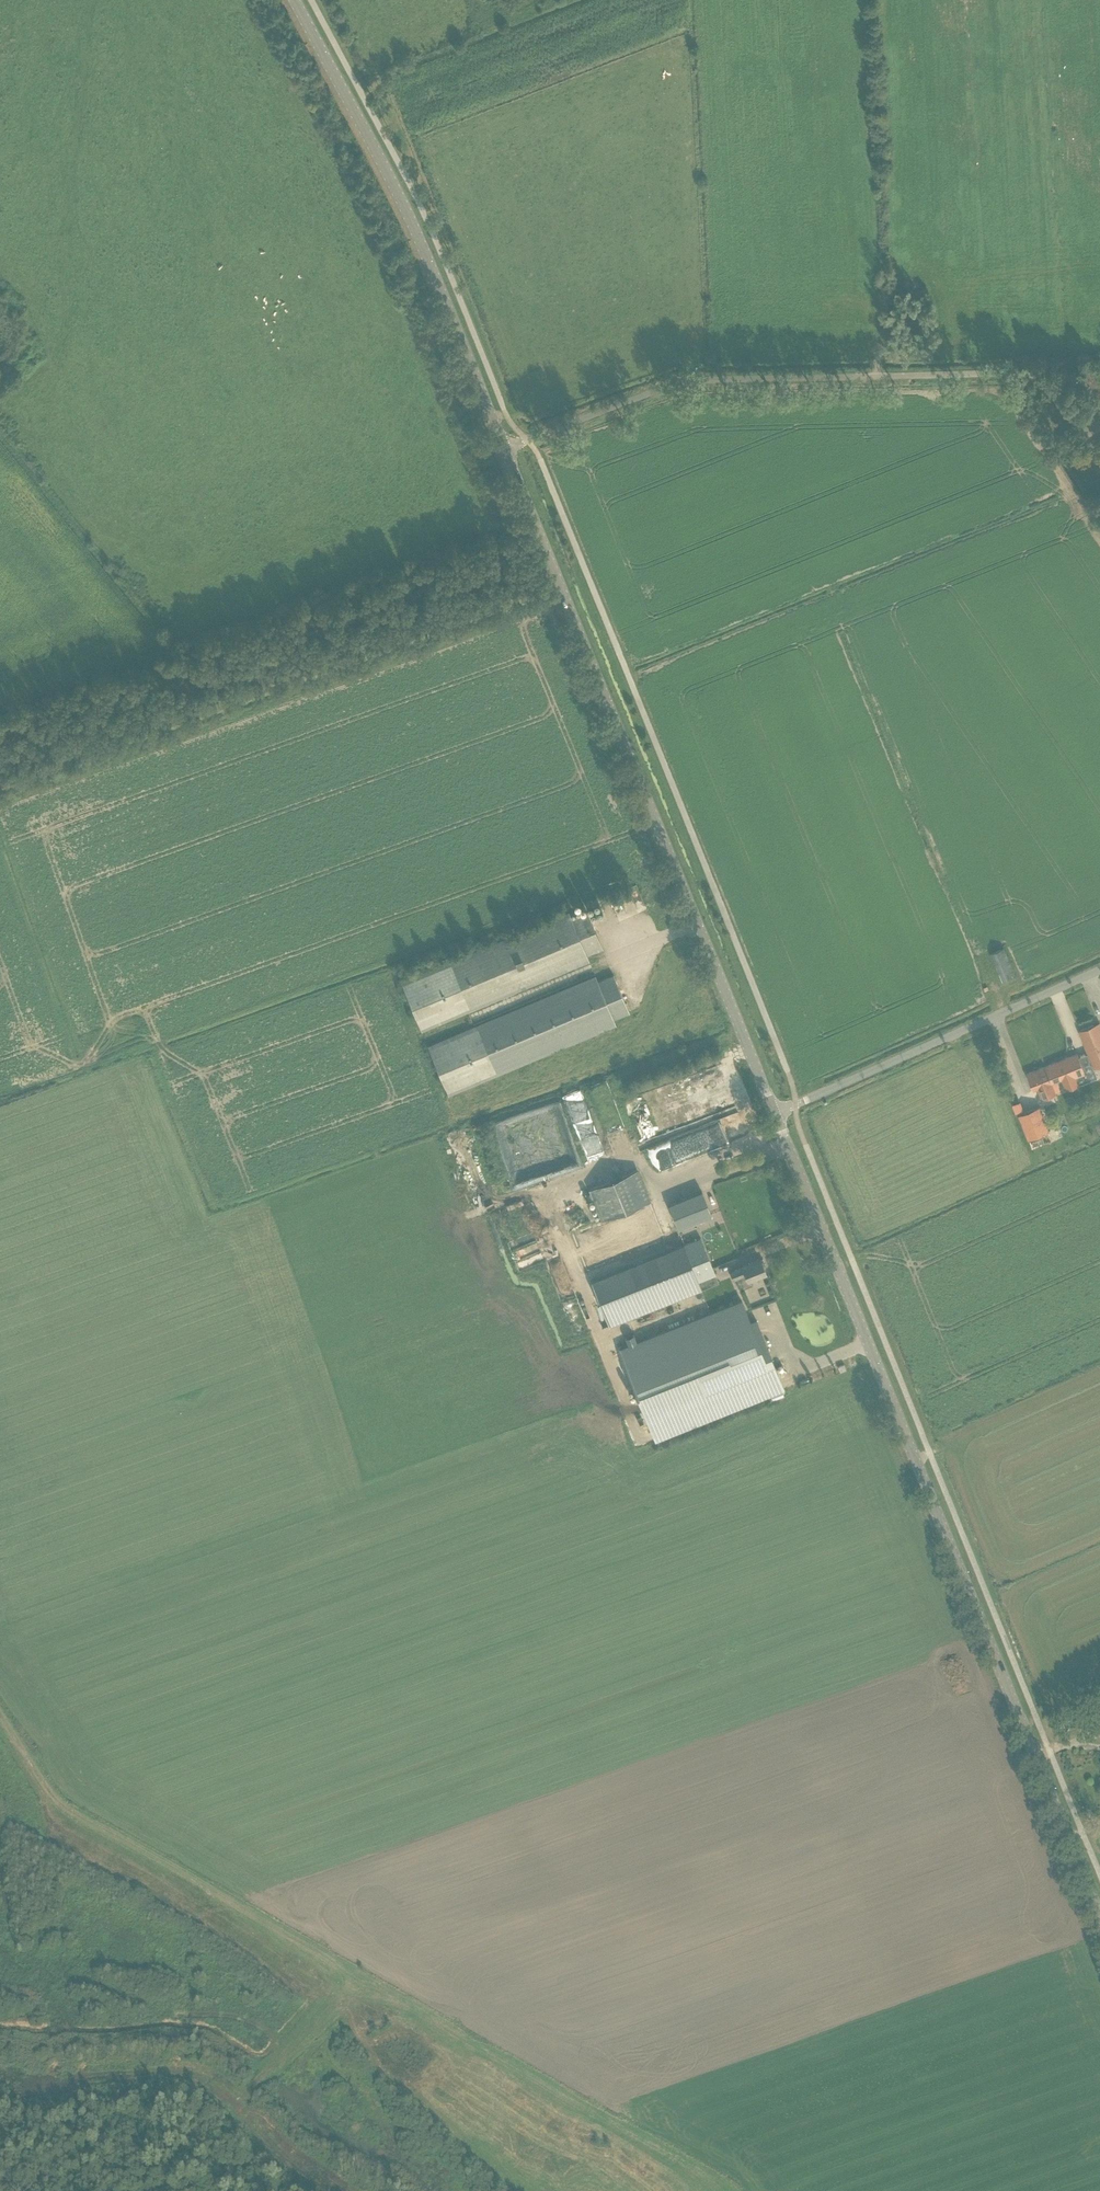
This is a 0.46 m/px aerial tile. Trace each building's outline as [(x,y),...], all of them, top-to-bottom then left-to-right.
[(587,955),(602,948),(587,911),(571,918),(569,913),(401,983),(421,1030),(579,964),(589,960),(587,955)] [(428,1047),(448,1093),(496,1073),(615,1024),(613,1019),(629,1013),(613,975),(598,982),(595,977),(428,1047)] [(1099,1034),(1095,1024),(1079,1031),(1094,1069),(1099,1066),(1099,1033),(1099,1034)] [(1076,1074),(1084,1071),(1081,1063),(1077,1053),(1045,1066),(1052,1083),(1067,1077),(1070,1084),(1079,1080),(1076,1074)] [(1052,1083),(1045,1066),(1026,1074),(1033,1091),(1038,1089),(1042,1100),(1056,1094),(1052,1083)] [(1034,1093),(1022,1098),(1028,1113),(1040,1108),(1034,1093)] [(1028,1113),(1020,1116),(1030,1141),(1050,1133),(1040,1108),(1028,1113)] [(739,1115),(657,1141),(664,1163),(746,1137),(739,1115)] [(678,1229),(717,1215),(708,1190),(669,1205),(678,1229)] [(586,1272),(664,1241),(649,1204),(572,1235),(586,1272)] [(701,1238),(683,1245),(698,1282),(715,1275),(701,1238)] [(638,1263),(589,1283),(607,1327),(651,1310),(701,1290),(698,1282),(683,1245),(638,1263)] [(742,1267),(730,1272),(738,1291),(746,1288),(752,1285),(750,1279),(766,1273),(763,1266),(765,1266),(763,1259),(761,1260),(760,1259),(742,1266),(742,1267)] [(783,1388),(757,1321),(750,1323),(742,1301),(619,1350),(654,1440),(783,1388)]
